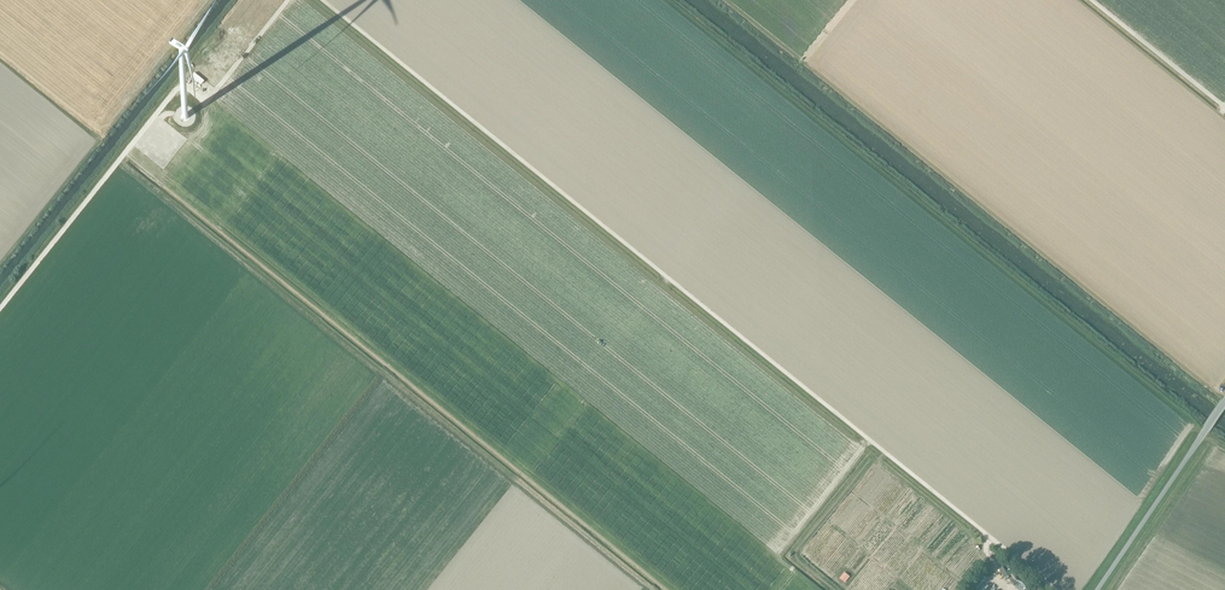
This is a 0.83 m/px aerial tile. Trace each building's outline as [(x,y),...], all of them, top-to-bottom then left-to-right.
[(202,84),(192,76),(190,79),(200,87),(202,84)] [(848,582),(853,575),(846,570),(841,577),(848,582)] [(901,589),(905,583),(900,580),(896,585),(901,589)]
